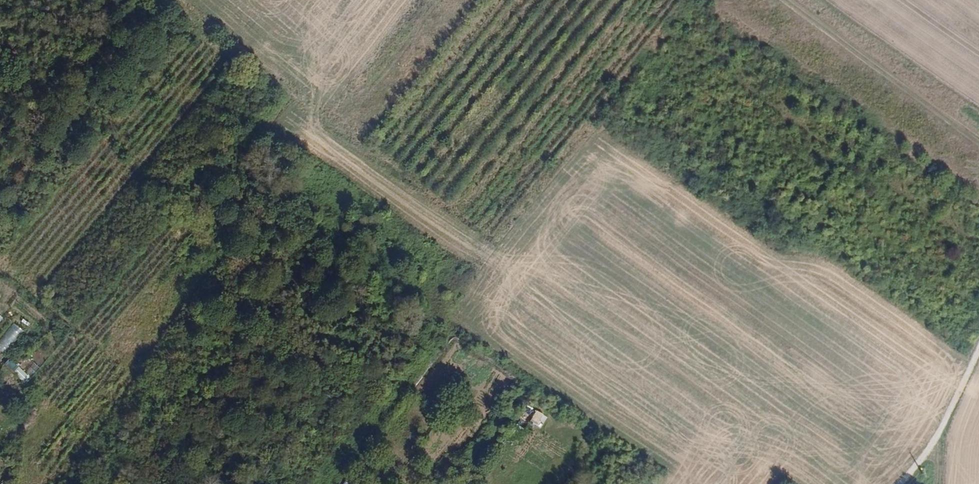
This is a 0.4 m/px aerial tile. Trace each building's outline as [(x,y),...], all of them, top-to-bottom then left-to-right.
[(4,353),(22,329),(14,323),(0,342),(0,350),(4,353)] [(508,436),(514,440),(522,429),(516,425),(508,436)]
